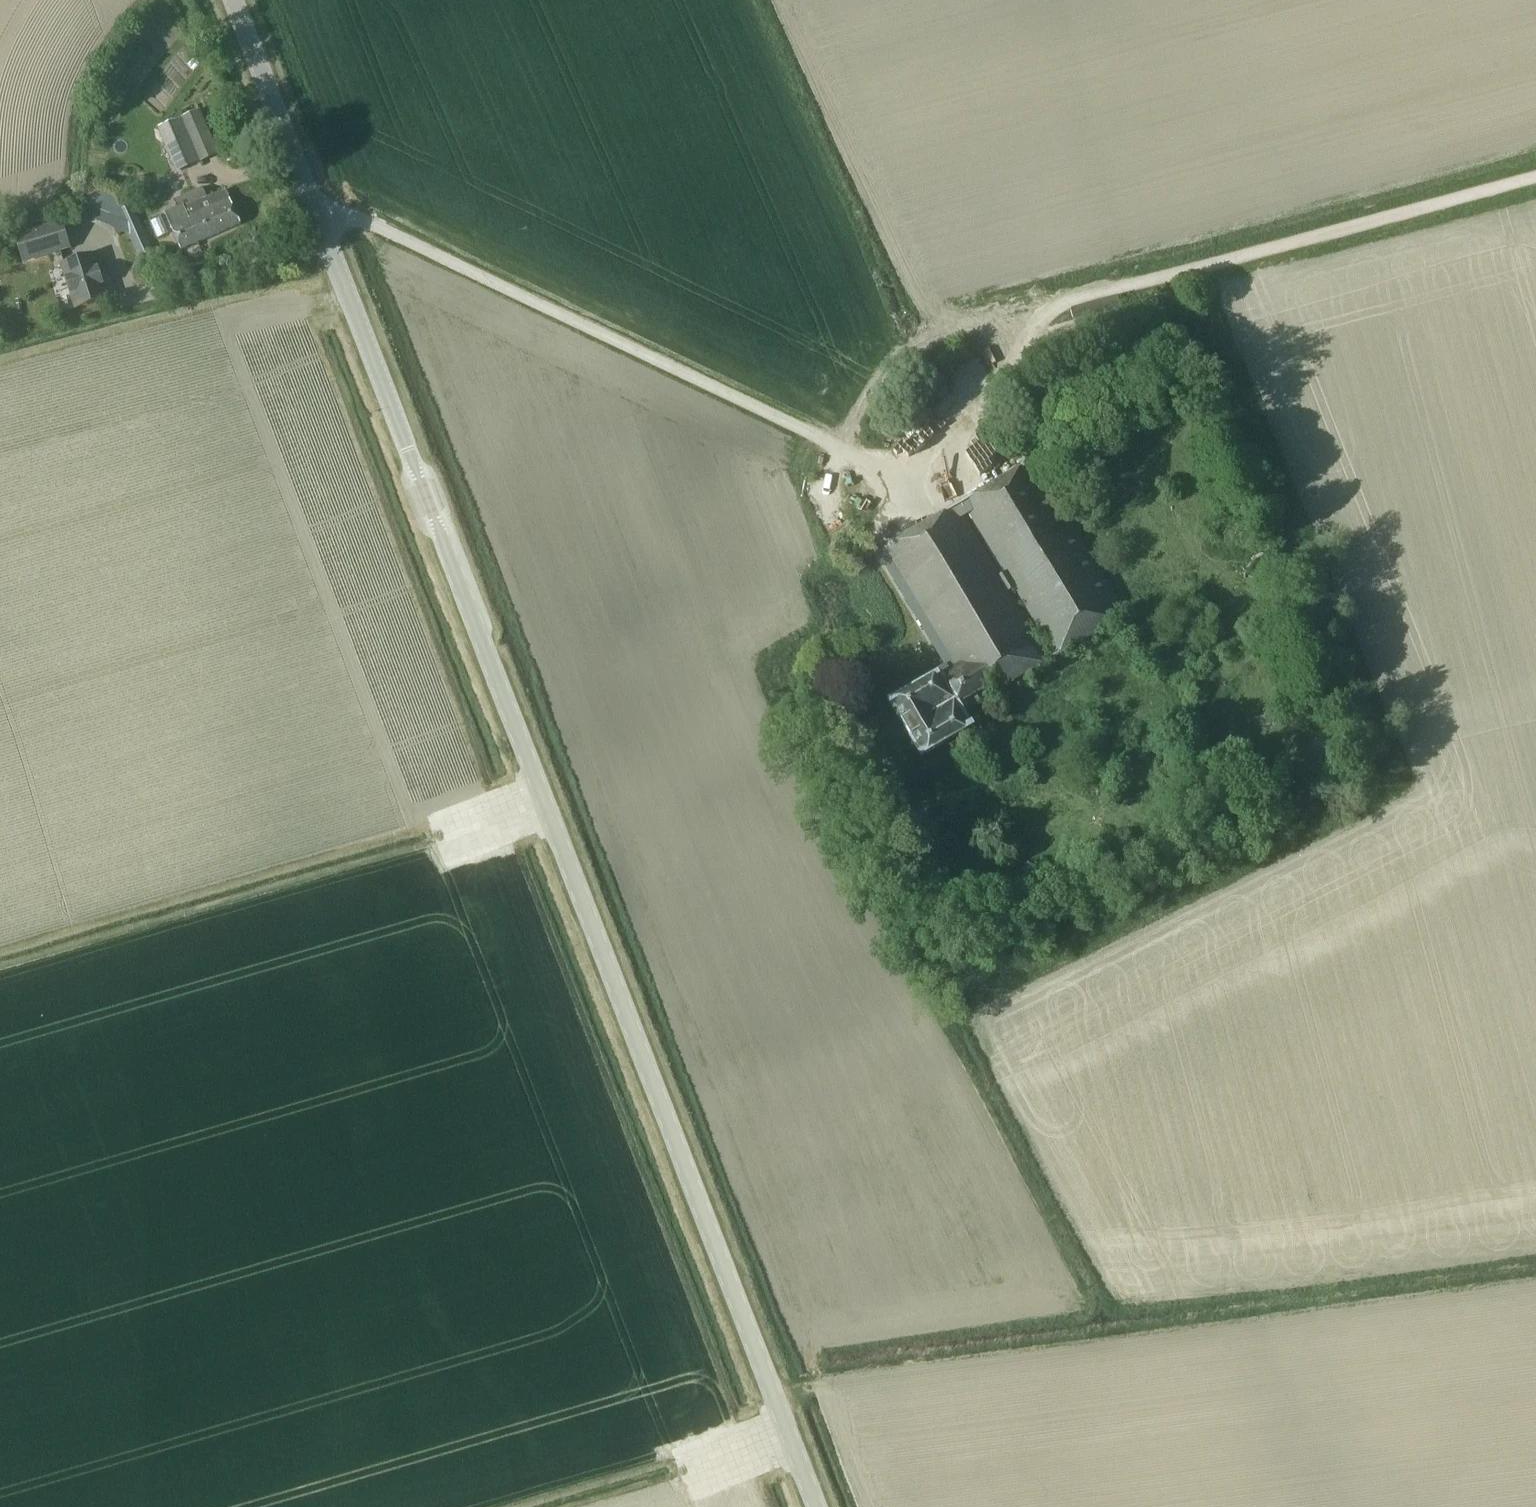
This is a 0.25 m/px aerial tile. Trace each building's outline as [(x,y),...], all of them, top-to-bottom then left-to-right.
[(157,127),(177,172),(220,154),(200,109),(157,127)] [(241,224),(228,196),(225,190),(207,198),(203,187),(174,199),(177,207),(164,213),(168,222),(181,251),(241,224)] [(154,252),(133,204),(118,211),(139,259),(154,252)] [(14,236),(22,263),(72,249),(64,222),(14,236)] [(63,265),(77,307),(108,298),(99,271),(103,269),(98,254),(63,265)] [(1024,445),(1036,464),(1061,450),(1049,430),(1024,445)] [(1127,616),(1036,464),(880,554),(947,666),(939,670),(942,675),(892,704),(924,758),(974,729),(964,713),(981,703),(976,695),(992,686),(996,692),(1127,616)]
